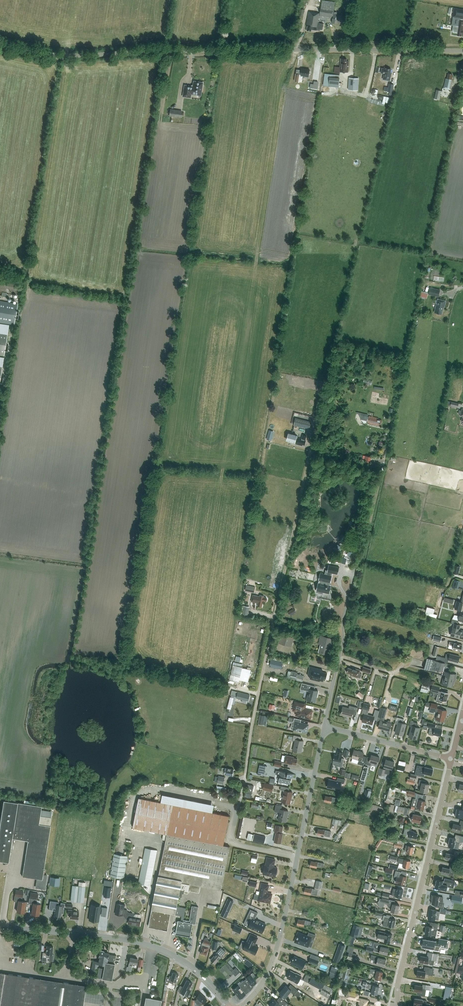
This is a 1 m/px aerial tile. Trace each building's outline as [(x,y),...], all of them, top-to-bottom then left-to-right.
[(321,24),(319,23),(320,16),(333,18),(332,23),(345,25),(346,17),(337,15),(337,12),(334,12),(335,2),(322,0),(320,13),(308,12),(307,22),(308,22),(307,31),(311,31),(312,29),(318,30),(318,29),(323,30),(324,24),(321,23),(321,24)] [(454,8),(453,16),(458,17),(458,19),(459,19),(462,20),(462,10),(454,8)] [(453,32),(457,33),(457,35),(462,36),(462,34),(462,20),(459,19),(457,26),(454,25),(453,31),(453,32)] [(340,71),(348,72),(349,60),(347,60),(347,59),(343,58),(343,60),(341,60),(340,71)] [(310,70),(302,68),(301,75),(299,75),(299,74),(296,73),(295,81),(298,81),(299,79),(302,79),(303,75),(309,76),(310,70)] [(382,68),(381,73),(384,74),(383,79),(390,81),(391,73),(391,69),(386,68),(386,69),(382,68)] [(339,87),(340,78),(340,75),(336,74),(325,73),(324,85),(339,87)] [(446,78),(444,88),(451,90),(453,77),(452,76),(452,74),(448,73),(447,79),(446,78)] [(359,78),(349,78),(348,89),(358,90),(359,78)] [(202,87),(203,85),(202,84),(203,83),(195,82),(194,85),(192,87),(185,86),(184,96),(190,97),(191,93),(201,95),(202,87)] [(181,117),(182,111),(170,108),(169,115),(181,117)] [(440,290),(430,288),(429,295),(438,297),(440,290)] [(442,314),(444,307),(445,307),(446,301),(438,299),(437,301),(438,301),(437,304),(434,312),(442,314)] [(0,301),(0,322),(15,324),(18,304),(0,301)] [(381,426),(382,420),(378,419),(379,418),(369,416),(369,417),(368,417),(368,415),(356,412),(356,413),(358,413),(362,418),(361,418),(361,419),(361,420),(362,420),(363,420),(366,425),(365,426),(366,426),(367,421),(370,422),(370,424),(381,426)] [(295,417),(294,425),(309,429),(311,421),(295,417)] [(306,441),(302,440),(302,439),(298,437),(298,436),(297,436),(297,435),(289,433),(287,440),(295,442),(296,442),(296,444),(302,446),(303,444),(305,445),(306,441)] [(317,587),(319,588),(318,593),(323,594),(323,592),(328,593),(329,590),(330,590),(331,587),(328,587),(331,573),(338,574),(340,567),(329,565),(328,570),(326,570),(325,574),(320,573),(317,587)] [(454,579),(452,587),(458,588),(460,581),(454,579)] [(266,601),(267,601),(267,599),(266,598),(264,597),(264,596),(260,595),(260,596),(253,595),(251,601),(257,602),(258,602),(258,606),(262,607),(263,601),(266,601)] [(456,601),(454,609),(461,611),(462,604),(462,602),(456,601)] [(461,613),(459,620),(452,619),(451,623),(454,623),(458,624),(459,620),(462,622),(462,614),(461,613)] [(458,624),(454,623),(453,628),(451,635),(462,638),(462,631),(459,630),(460,625),(458,624)] [(279,643),(292,646),(294,637),(281,634),(279,643)] [(319,644),(321,644),(320,648),(319,648),(318,652),(327,654),(330,643),(332,643),(333,639),(321,636),(319,644)] [(461,651),(462,645),(454,643),(450,642),(449,644),(454,646),(453,649),(461,651)] [(446,663),(447,659),(458,662),(460,656),(448,653),(447,654),(446,654),(445,657),(437,655),(436,660),(446,663)] [(436,669),(444,671),(446,663),(436,660),(427,658),(424,669),(435,672),(436,669)] [(271,659),(270,666),(282,667),(283,660),(271,659)] [(233,665),(229,680),(239,682),(242,667),(233,665)] [(313,667),(310,679),(315,680),(315,679),(323,681),(324,678),(326,678),(327,673),(322,672),(323,669),(313,667)] [(347,672),(351,673),(350,675),(358,677),(361,678),(362,673),(359,673),(360,670),(353,667),(352,669),(348,667),(347,672)] [(243,680),(248,681),(251,669),(245,668),(243,680)] [(290,678),(303,682),(304,675),(297,673),(298,672),(292,671),(290,678)] [(455,674),(445,671),(442,684),(452,686),(455,674)] [(309,691),(307,699),(315,702),(318,691),(314,690),(315,686),(306,684),(302,683),(301,689),(309,691)] [(238,692),(237,698),(243,699),(242,701),(246,702),(247,699),(248,700),(250,695),(238,691),(238,692)] [(442,702),(443,702),(442,702),(443,700),(446,701),(447,697),(448,697),(449,694),(448,694),(448,693),(442,691),(441,693),(438,692),(436,701),(442,702)] [(311,716),(312,712),(312,710),(305,709),(306,705),(296,702),(294,710),(297,711),(297,715),(301,716),(301,717),(305,718),(305,717),(310,718),(311,716)] [(375,716),(368,714),(370,704),(364,703),(362,708),(363,708),(361,716),(364,717),(362,721),(372,724),(375,716)] [(432,703),(431,703),(431,707),(435,708),(434,711),(438,712),(436,719),(444,721),(445,715),(446,715),(447,711),(439,709),(437,708),(438,704),(432,703)] [(358,708),(350,705),(349,708),(343,707),(341,714),(352,717),(353,714),(356,715),(358,708)] [(379,725),(378,728),(389,731),(392,723),(391,723),(392,722),(391,721),(389,720),(388,721),(388,722),(384,721),(385,718),(387,709),(380,707),(378,716),(376,724),(379,725)] [(395,723),(398,724),(395,733),(403,735),(406,724),(403,723),(404,719),(397,717),(395,723)] [(296,722),(294,729),(295,730),(295,731),(299,731),(306,732),(308,725),(300,723),(301,719),(294,718),(294,721),(296,722)] [(411,720),(409,726),(412,727),(409,737),(417,739),(420,728),(416,727),(417,723),(413,722),(414,721),(411,720)] [(424,721),(423,728),(427,729),(428,727),(430,727),(430,730),(429,730),(428,734),(433,735),(434,734),(441,736),(442,730),(435,728),(436,724),(429,722),(424,721)] [(293,750),(301,752),(304,741),(301,740),(301,737),(294,735),(293,736),(293,740),(295,741),(293,750)] [(366,756),(363,755),(364,753),(354,750),(352,758),(359,760),(358,764),(364,765),(366,756)] [(334,760),(334,762),(334,763),(335,764),(336,765),(342,766),(342,767),(344,758),(342,758),(342,756),(343,752),(338,751),(337,755),(335,754),(333,760),(334,760)] [(298,759),(294,758),(294,757),(286,755),(284,763),(292,765),(292,763),(296,764),(298,759)] [(380,757),(371,755),(371,758),(367,757),(365,764),(371,765),(372,762),(374,762),(374,764),(377,765),(377,764),(377,763),(378,764),(380,757)] [(380,768),(378,774),(384,775),(385,773),(386,772),(391,773),(394,761),(386,759),(383,769),(380,768)] [(258,775),(258,774),(261,775),(261,773),(264,774),(266,766),(267,766),(260,765),(258,775)] [(424,773),(432,775),(433,769),(417,765),(415,774),(411,773),(424,776),(423,776),(424,773)] [(223,767),(222,770),(225,771),(225,774),(233,775),(234,769),(226,768),(223,767)] [(282,777),(280,776),(278,784),(279,782),(290,784),(289,786),(290,786),(291,779),(290,778),(290,777),(296,778),(293,777),(294,774),(296,775),(296,774),(288,773),(288,774),(285,773),(286,772),(276,770),(275,774),(282,775),(282,777)] [(410,777),(411,778),(411,779),(408,778),(407,782),(415,784),(416,781),(414,780),(414,778),(416,779),(417,775),(411,774),(410,777)] [(344,783),(345,779),(338,777),(337,781),(329,779),(328,787),(340,790),(341,782),(344,783)] [(425,783),(426,781),(420,780),(419,785),(421,785),(420,791),(428,792),(430,784),(425,783)] [(263,790),(272,792),(274,785),(264,783),(263,790)] [(248,784),(245,796),(251,797),(254,786),(248,784)] [(293,792),(289,791),(290,788),(281,786),(280,790),(285,791),(282,802),(290,804),(293,792)] [(390,803),(390,802),(392,802),(395,791),(399,792),(400,789),(391,786),(390,789),(386,802),(390,803)] [(369,800),(372,791),(371,791),(372,789),(367,788),(367,790),(366,789),(363,798),(369,800)] [(422,800),(423,795),(417,794),(416,799),(417,800),(416,807),(424,809),(426,801),(422,800)] [(153,909),(149,926),(167,929),(170,912),(175,913),(176,913),(177,906),(179,896),(182,896),(183,892),(188,893),(189,890),(199,892),(201,886),(221,890),(230,846),(224,845),(230,816),(173,804),(139,798),(133,827),(167,834),(152,909),(153,909)] [(41,809),(42,806),(4,800),(0,824),(0,861),(9,862),(12,838),(28,841),(22,876),(39,878),(38,882),(37,882),(36,887),(45,889),(47,875),(43,874),(51,826),(50,826),(51,817),(52,811),(41,809)] [(275,811),(280,812),(278,820),(286,822),(288,811),(281,809),(282,806),(276,805),(275,811)] [(422,816),(414,814),(415,810),(399,806),(397,812),(413,816),(412,820),(417,821),(417,822),(420,823),(420,822),(422,816)] [(460,832),(462,832),(462,829),(462,821),(461,820),(460,825),(454,823),(452,830),(460,832)] [(275,832),(276,833),(274,842),(281,843),(283,834),(281,833),(281,831),(282,831),(283,827),(276,825),(275,832)] [(414,831),(410,830),(411,826),(406,825),(405,828),(404,835),(409,836),(416,838),(418,833),(414,832),(414,831)] [(265,843),(266,837),(254,834),(253,841),(265,843)] [(448,845),(454,846),(454,847),(453,847),(458,849),(458,848),(460,840),(462,840),(462,836),(456,834),(455,838),(450,837),(448,845)] [(394,846),(402,848),(403,844),(403,841),(398,840),(397,842),(395,842),(394,846)] [(407,853),(412,854),(414,847),(409,845),(406,845),(405,847),(405,850),(408,850),(407,853)] [(139,883),(151,885),(157,850),(146,848),(139,883)] [(445,858),(452,860),(453,857),(458,859),(459,856),(462,857),(462,853),(455,850),(454,854),(446,853),(445,858)] [(128,855),(114,853),(111,876),(124,878),(128,855)] [(263,874),(267,874),(267,875),(271,876),(271,875),(276,876),(276,874),(277,874),(278,870),(277,870),(277,868),(274,867),(275,859),(267,857),(266,865),(265,865),(263,874)] [(403,866),(409,868),(411,860),(405,859),(399,858),(398,862),(403,864),(403,866)] [(456,865),(451,864),(450,868),(443,867),(441,873),(448,875),(448,874),(453,876),(456,865)] [(396,877),(395,882),(405,884),(407,877),(401,875),(401,872),(396,871),(394,877),(396,877)] [(437,879),(435,887),(441,889),(441,888),(446,890),(447,886),(448,885),(449,886),(451,880),(445,878),(444,881),(444,882),(443,881),(442,881),(441,880),(437,879)] [(258,900),(263,901),(263,902),(265,902),(266,902),(270,902),(272,894),(267,893),(269,885),(262,883),(258,900)] [(70,901),(84,902),(85,886),(72,885),(70,901)] [(403,890),(397,888),(397,889),(394,888),(393,891),(396,892),(396,896),(402,897),(403,890)] [(15,895),(14,901),(18,902),(17,911),(24,912),(26,902),(22,901),(23,891),(16,890),(15,896),(15,895)] [(31,914),(39,915),(41,904),(36,903),(37,899),(38,893),(30,892),(30,898),(29,898),(29,903),(33,904),(31,914)] [(443,897),(440,897),(440,896),(433,895),(432,895),(432,899),(432,903),(436,904),(435,906),(443,907),(444,902),(442,902),(443,897)] [(228,898),(223,911),(227,913),(233,900),(228,898)] [(390,899),(388,906),(390,906),(390,907),(392,908),(391,911),(398,912),(400,905),(394,904),(395,901),(390,899)] [(63,913),(64,908),(63,908),(63,907),(64,907),(65,903),(61,902),(60,905),(58,905),(58,902),(50,901),(49,909),(53,910),(53,908),(55,908),(54,915),(56,916),(56,918),(60,918),(61,913),(63,913)] [(129,921),(128,923),(140,925),(141,922),(144,923),(145,916),(141,916),(141,918),(134,917),(134,915),(133,913),(129,912),(127,910),(123,909),(124,905),(117,903),(116,914),(123,915),(124,915),(128,920),(129,921)] [(186,908),(177,906),(176,913),(175,913),(175,915),(182,916),(184,916),(186,908)] [(178,926),(176,933),(190,936),(192,923),(196,924),(199,907),(193,906),(190,920),(184,919),(184,916),(182,916),(181,921),(179,920),(178,926)] [(91,907),(89,920),(98,921),(100,909),(91,907)] [(70,914),(70,918),(78,919),(79,910),(77,910),(77,909),(74,908),(74,910),(68,909),(67,913),(68,913),(70,914)] [(430,909),(429,913),(430,913),(429,919),(435,920),(435,919),(439,920),(440,913),(446,914),(446,913),(449,914),(449,910),(446,910),(447,909),(441,908),(440,911),(437,911),(437,910),(430,909)] [(251,913),(248,922),(252,924),(250,930),(264,935),(267,926),(256,922),(259,915),(251,913)] [(392,915),(387,914),(387,915),(384,915),(382,920),(390,922),(389,926),(394,927),(396,920),(391,919),(392,915)] [(437,930),(438,924),(432,923),(431,927),(427,926),(425,934),(431,935),(431,934),(436,935),(437,930)] [(357,936),(360,926),(354,924),(351,935),(357,936)] [(242,928),(235,925),(233,929),(240,933),(242,928)] [(382,933),(379,932),(377,938),(382,939),(382,938),(385,939),(384,941),(390,943),(392,934),(383,932),(382,933)] [(295,941),(308,946),(311,937),(298,933),(295,941)] [(255,943),(258,937),(251,934),(248,942),(247,941),(243,948),(255,954),(259,947),(254,945),(254,944),(255,943)] [(202,945),(203,945),(200,953),(207,955),(212,941),(208,940),(209,939),(208,938),(207,937),(205,938),(204,939),(203,942),(202,945)] [(439,941),(438,945),(446,947),(448,940),(439,938),(439,941)] [(422,939),(422,943),(423,943),(422,946),(430,948),(429,949),(436,950),(437,945),(438,945),(439,941),(435,941),(423,939),(422,939)] [(387,954),(389,948),(381,946),(382,944),(374,942),(373,947),(374,947),(375,948),(376,948),(376,951),(380,952),(379,952),(387,954)] [(333,951),(334,948),(325,945),(323,950),(322,954),(331,958),(332,954),(329,953),(330,950),(333,951)] [(53,961),(54,954),(52,954),(53,946),(47,946),(46,953),(43,952),(42,957),(42,960),(46,961),(47,958),(49,958),(49,961),(53,961)] [(333,960),(339,963),(344,949),(338,947),(333,960)] [(226,952),(225,951),(221,948),(220,950),(214,957),(211,960),(215,963),(218,960),(226,952)] [(93,974),(96,974),(97,970),(98,964),(104,965),(104,968),(98,967),(96,977),(113,980),(112,980),(113,976),(112,976),(114,964),(115,964),(113,963),(114,960),(115,960),(116,955),(108,954),(109,953),(106,952),(106,951),(103,951),(103,952),(100,951),(98,957),(100,957),(99,962),(93,960),(92,969),(94,969),(93,974)] [(235,953),(234,954),(236,956),(238,958),(240,957),(242,960),(243,959),(244,959),(244,958),(237,951),(235,953)] [(355,960),(357,954),(349,951),(347,958),(355,960)] [(437,953),(433,953),(428,952),(427,956),(421,955),(420,962),(427,963),(427,964),(433,964),(434,960),(432,960),(433,957),(437,957),(437,953)] [(372,954),(371,959),(374,960),(373,962),(377,963),(376,964),(384,966),(386,959),(378,957),(379,956),(372,954)] [(292,961),(291,963),(302,969),(306,961),(302,959),(302,960),(295,956),(294,957),(293,958),(292,958),(291,961),(292,961)] [(138,959),(130,957),(129,963),(128,967),(128,969),(132,970),(133,967),(131,967),(132,963),(137,964),(138,959)] [(234,969),(228,963),(226,964),(225,964),(220,969),(228,978),(233,973),(236,976),(240,972),(236,968),(234,969)] [(418,970),(417,976),(425,978),(425,974),(432,975),(433,969),(430,968),(425,967),(424,971),(418,970)] [(383,972),(377,970),(371,968),(370,972),(372,973),(373,974),(376,975),(375,978),(381,979),(383,972)] [(298,974),(291,971),(288,978),(298,983),(302,976),(298,974)] [(86,985),(17,975),(5,973),(0,972),(0,1005),(83,1005),(86,985)] [(177,973),(175,972),(174,973),(173,972),(171,976),(170,975),(169,977),(166,976),(165,983),(168,985),(169,982),(172,983),(175,985),(176,981),(176,980),(177,979),(177,978),(177,977),(178,977),(178,975),(178,974),(177,974),(177,973)] [(257,982),(250,974),(246,977),(247,978),(244,980),(243,979),(241,982),(242,983),(233,989),(240,998),(246,994),(251,990),(254,986),(253,985),(257,982)] [(309,983),(317,987),(316,987),(319,989),(323,983),(312,977),(309,983)] [(191,990),(189,989),(192,983),(187,980),(180,992),(188,996),(191,990)] [(371,992),(377,994),(379,986),(367,983),(367,982),(364,981),(362,986),(372,989),(371,992)] [(423,984),(423,986),(415,984),(414,990),(418,991),(418,993),(417,993),(425,995),(425,994),(426,985),(423,984)] [(298,990),(291,985),(289,988),(286,985),(279,993),(286,998),(291,991),(295,994),(298,990)] [(446,986),(444,999),(449,1000),(452,987),(446,986)] [(347,997),(360,1000),(359,1005),(374,1005),(375,1005),(372,1004),(372,1003),(371,1003),(371,1002),(370,1002),(370,1003),(369,1003),(369,1004),(367,1003),(368,1000),(358,998),(359,994),(348,991),(347,997)] [(192,999),(190,1005),(194,1005),(195,1001),(199,1005),(200,1005),(203,1003),(207,999),(200,993),(196,997),(197,998),(195,1000),(192,999)] [(161,1000),(146,997),(144,1005),(160,1005),(161,1000)] [(275,999),(269,1005),(270,1005),(289,1005),(290,1005),(280,997),(277,1001),(275,999)] [(427,1001),(423,1000),(423,999),(415,998),(414,1004),(424,1005),(430,1005),(431,1004),(426,1003),(427,1001)]
